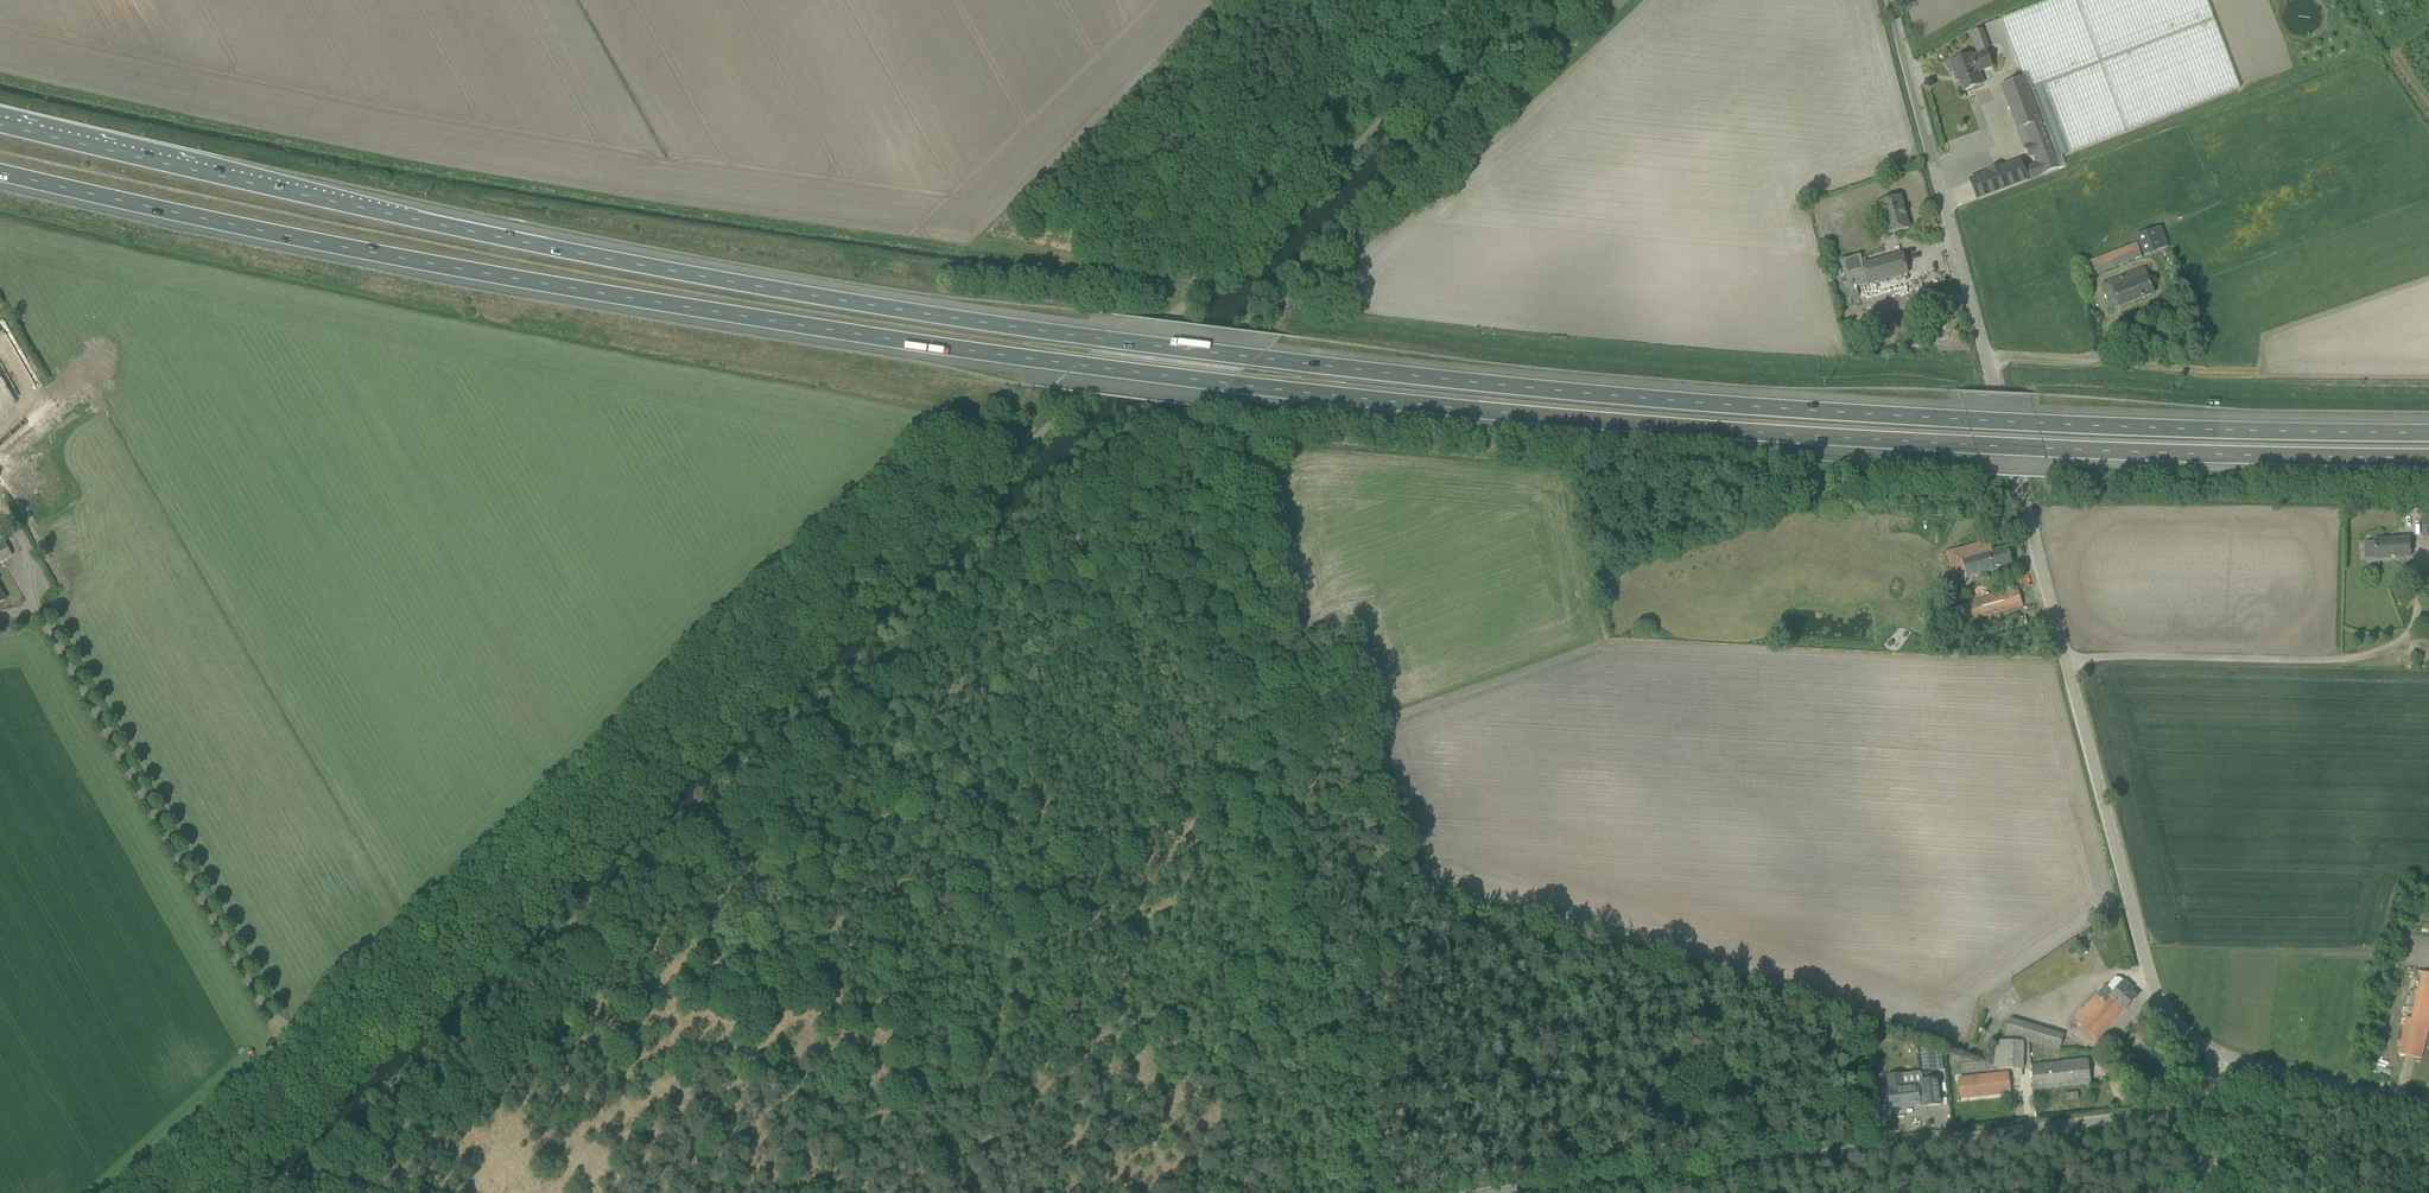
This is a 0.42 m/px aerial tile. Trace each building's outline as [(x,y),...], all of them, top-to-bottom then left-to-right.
[(2024,78),(2051,149),(2054,158),(2240,88),(2207,0),(2051,0),(2002,18),(2024,78)] [(1979,72),(1993,67),(1987,52),(1973,57),(1972,55),(1951,63),(1955,73),(1957,72),(1964,91),(1983,84),(1979,72)] [(2054,158),(2051,149),(2024,78),(2002,86),(2019,130),(2024,128),(2030,144),(2026,146),(2030,157),(2034,156),(2037,164),(2024,170),(2021,162),(2001,169),(2000,167),(1989,171),(1990,173),(1970,181),(1977,200),(2028,181),(2028,180),(2041,175),(2041,176),(2058,169),(2054,158)] [(1910,228),(1901,197),(1876,204),(1881,221),(1884,220),(1888,234),(1910,228)] [(2162,226),(2136,236),(2144,256),(2169,246),(2162,226)] [(2100,271),(2141,255),(2137,243),(2088,261),(2092,274),(2100,272),(2100,271)] [(1903,253),(1864,265),(1869,284),(1909,273),(1903,253)] [(1861,255),(1840,260),(1850,296),(1858,294),(1856,288),(1869,284),(1864,265),(1861,255)] [(2113,290),(2119,306),(2153,293),(2145,269),(2103,285),(2106,293),(2113,290)] [(41,380),(0,306),(0,366),(14,390),(33,379),(35,384),(41,380)] [(2183,340),(2177,325),(2163,331),(2169,346),(2183,340)] [(11,555),(1,537),(0,538),(0,562),(11,555)] [(2375,540),(2376,560),(2410,557),(2409,538),(2375,540)] [(1968,578),(2013,565),(2008,547),(1993,551),(1990,541),(1948,553),(1956,581),(1967,578),(1968,578)] [(2018,587),(1934,611),(1940,630),(2023,606),(2018,587)] [(2407,1017),(2399,1054),(2421,1059),(2428,1026),(2428,974),(2422,972),(2411,1018),(2407,1017)] [(2104,987),(2076,1020),(2098,1040),(2126,1010),(2137,997),(2130,991),(2133,989),(2125,982),(2115,993),(2106,986),(2105,987),(2104,986),(2104,987)] [(2065,1036),(2055,1033),(2050,1049),(2060,1052),(2065,1036)] [(2020,1068),(2020,1040),(1993,1039),(1993,1068),(2020,1068)] [(1921,1049),(1924,1072),(1935,1071),(1934,1061),(1933,1051),(1933,1047),(1921,1049)] [(2032,1066),(2034,1090),(2091,1084),(2089,1060),(2032,1066)] [(2008,1074),(1959,1079),(1961,1097),(2010,1092),(2008,1074)] [(1920,1105),(1920,1103),(1925,1103),(1925,1107),(1941,1105),(1938,1079),(1922,1081),(1923,1085),(1904,1087),(1903,1075),(1889,1076),(1890,1089),(1889,1089),(1891,1108),(1902,1107),(1902,1105),(1919,1103),(1920,1105)]
